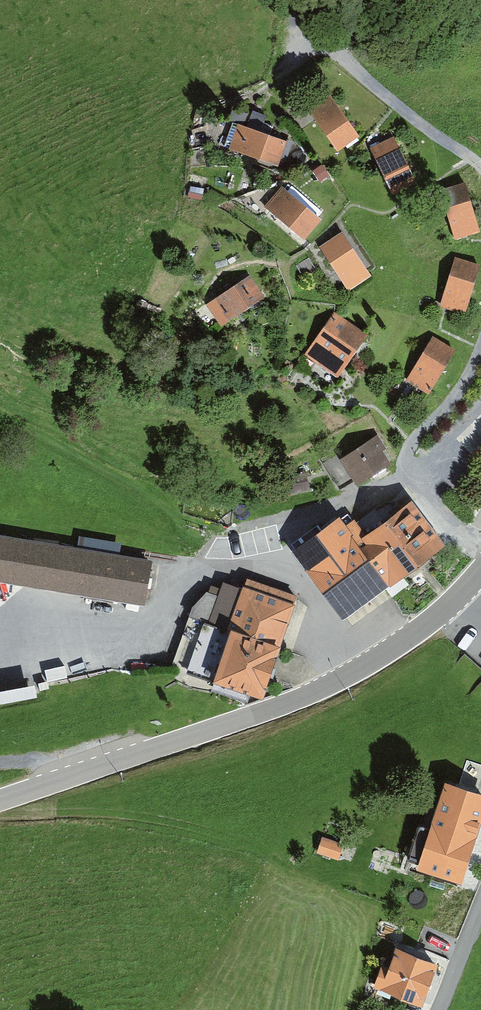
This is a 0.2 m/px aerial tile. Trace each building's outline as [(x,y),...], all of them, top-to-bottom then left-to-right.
[(333,99),(311,114),(340,158),(362,144),(333,99)] [(290,141),(239,123),(231,146),(282,163),(290,141)] [(398,136),(375,147),(396,193),(420,182),(398,136)] [(445,190),(459,238),(480,232),(480,224),(469,183),(445,190)] [(323,217),(284,185),(268,204),(307,236),(323,217)] [(345,232),(324,245),(352,288),(373,274),(345,232)] [(477,265),(456,259),(442,304),(449,306),(463,310),(477,265)] [(253,275),(208,302),(222,325),(267,298),(253,275)] [(365,335),(334,314),(306,354),(319,363),(336,376),(365,335)] [(454,350),(434,337),(408,379),(415,384),(428,391),(454,350)] [(375,435),(326,467),(341,490),(347,486),(353,482),(355,487),(390,464),(381,450),(384,448),(375,435)] [(352,509),(301,547),(349,612),(446,542),(415,499),(369,532),(352,509)] [(0,531),(0,578),(145,601),(152,555),(0,531)] [(292,605),(245,589),(215,679),(262,694),(292,605)] [(457,788),(480,796),(480,765),(467,760),(457,788)] [(446,784),(418,867),(460,881),(480,816),(480,796),(457,788),(446,784)] [(340,839),(323,835),(319,850),(336,854),(340,839)] [(435,963),(397,948),(388,971),(382,969),(375,986),(420,1004),(435,963)]
